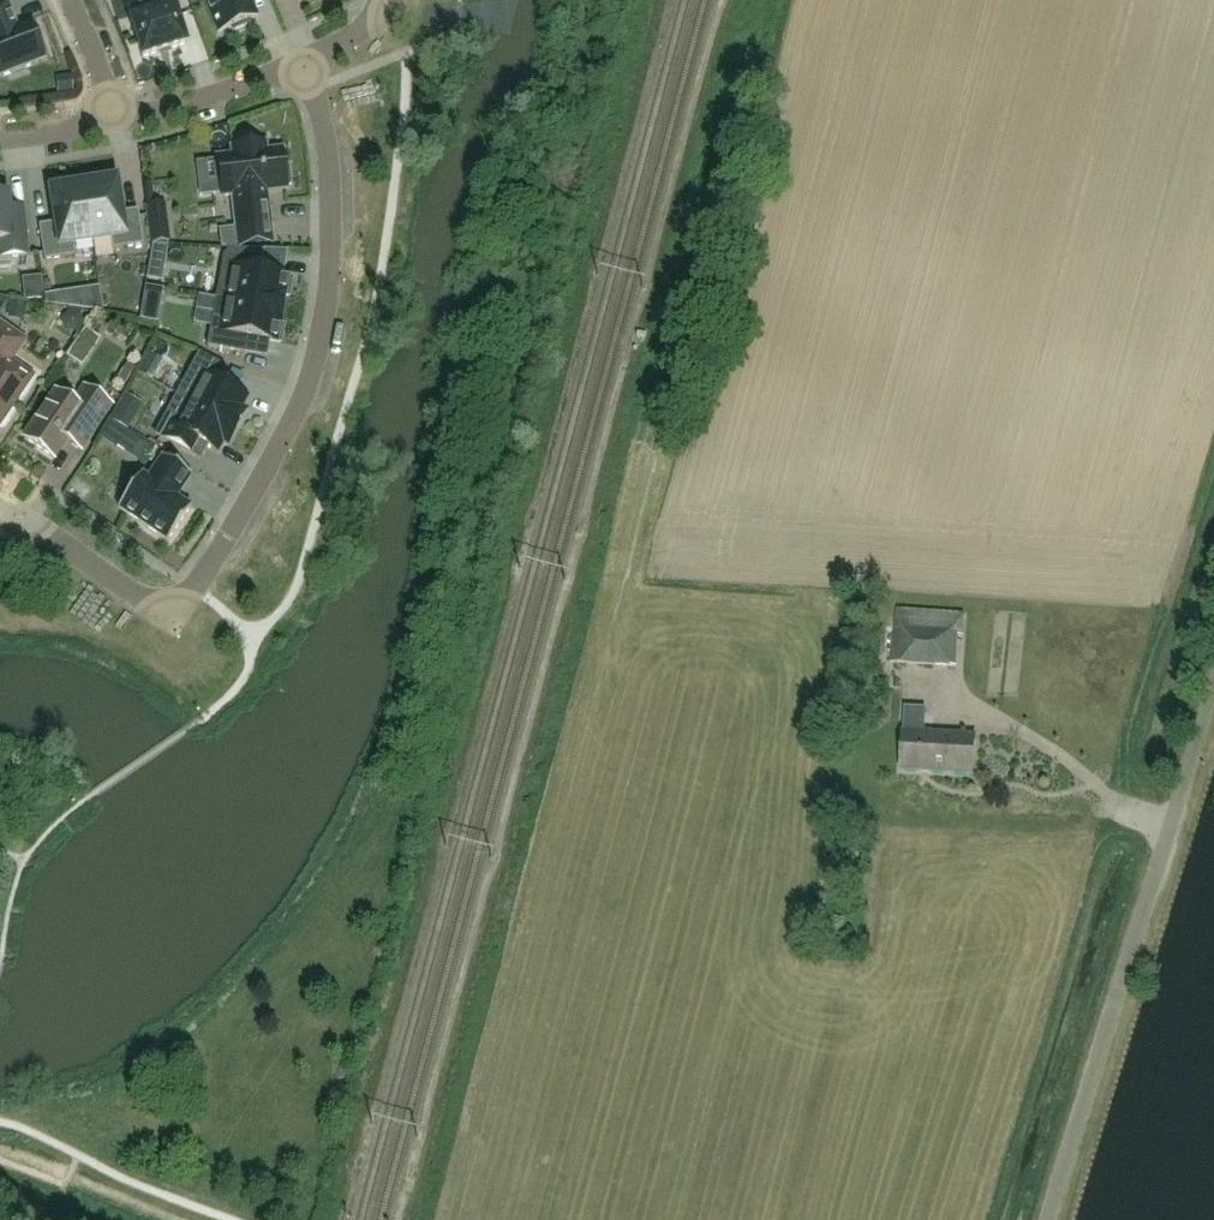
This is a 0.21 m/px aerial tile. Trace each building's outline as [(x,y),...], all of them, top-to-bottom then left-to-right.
[(218,34),(231,29),(232,32),(252,24),(251,20),(257,18),(250,2),(255,0),(204,0),(218,34)] [(135,18),(130,20),(142,59),(187,44),(175,6),(159,10),(156,1),(132,9),(135,18)] [(31,24),(15,30),(12,22),(14,21),(7,2),(0,4),(0,75),(9,72),(11,76),(26,70),(25,66),(44,58),(31,24)] [(267,152),(266,145),(232,149),(233,156),(218,157),(223,197),(233,195),(237,229),(239,247),(273,243),(268,200),(266,200),(265,192),(286,189),(286,187),(292,186),(289,166),(283,166),(282,150),(267,152)] [(101,183),(84,186),(93,241),(111,238),(113,250),(144,245),(138,210),(123,213),(117,176),(100,178),(101,183)] [(39,226),(45,260),(76,256),(74,244),(93,241),(84,186),(67,188),(66,184),(49,186),(55,223),(39,226)] [(0,196),(0,258),(28,256),(25,227),(23,208),(9,209),(8,195),(0,196)] [(169,242),(167,227),(165,205),(147,207),(151,244),(169,242)] [(222,246),(239,247),(237,229),(220,231),(222,246)] [(156,246),(159,284),(178,282),(175,244),(156,246)] [(249,305),(282,310),(285,296),(289,297),(292,279),(260,273),(263,257),(224,255),(216,299),(249,305)] [(25,320),(29,300),(12,297),(9,317),(25,320)] [(249,305),(216,299),(207,347),(245,354),(248,337),(281,343),(284,326),(279,325),(282,310),(249,305)] [(6,418),(24,391),(20,371),(10,364),(9,362),(25,340),(14,332),(0,323),(0,419),(6,418)] [(92,326),(67,362),(85,374),(110,338),(92,326)] [(199,355),(178,395),(238,428),(247,410),(242,407),(247,397),(218,381),(225,369),(199,355)] [(111,405),(85,388),(74,405),(56,393),(25,439),(54,459),(67,439),(81,449),(111,405)] [(228,445),(238,428),(178,395),(156,435),(181,449),(188,436),(218,452),(223,442),(228,445)] [(119,508),(168,542),(191,508),(176,498),(191,476),(163,457),(148,479),(141,474),(119,508)] [(964,614),(897,610),(892,663),(956,667),(958,635),(963,635),(964,614)] [(904,732),(901,770),(974,774),(976,736),(904,732)]
